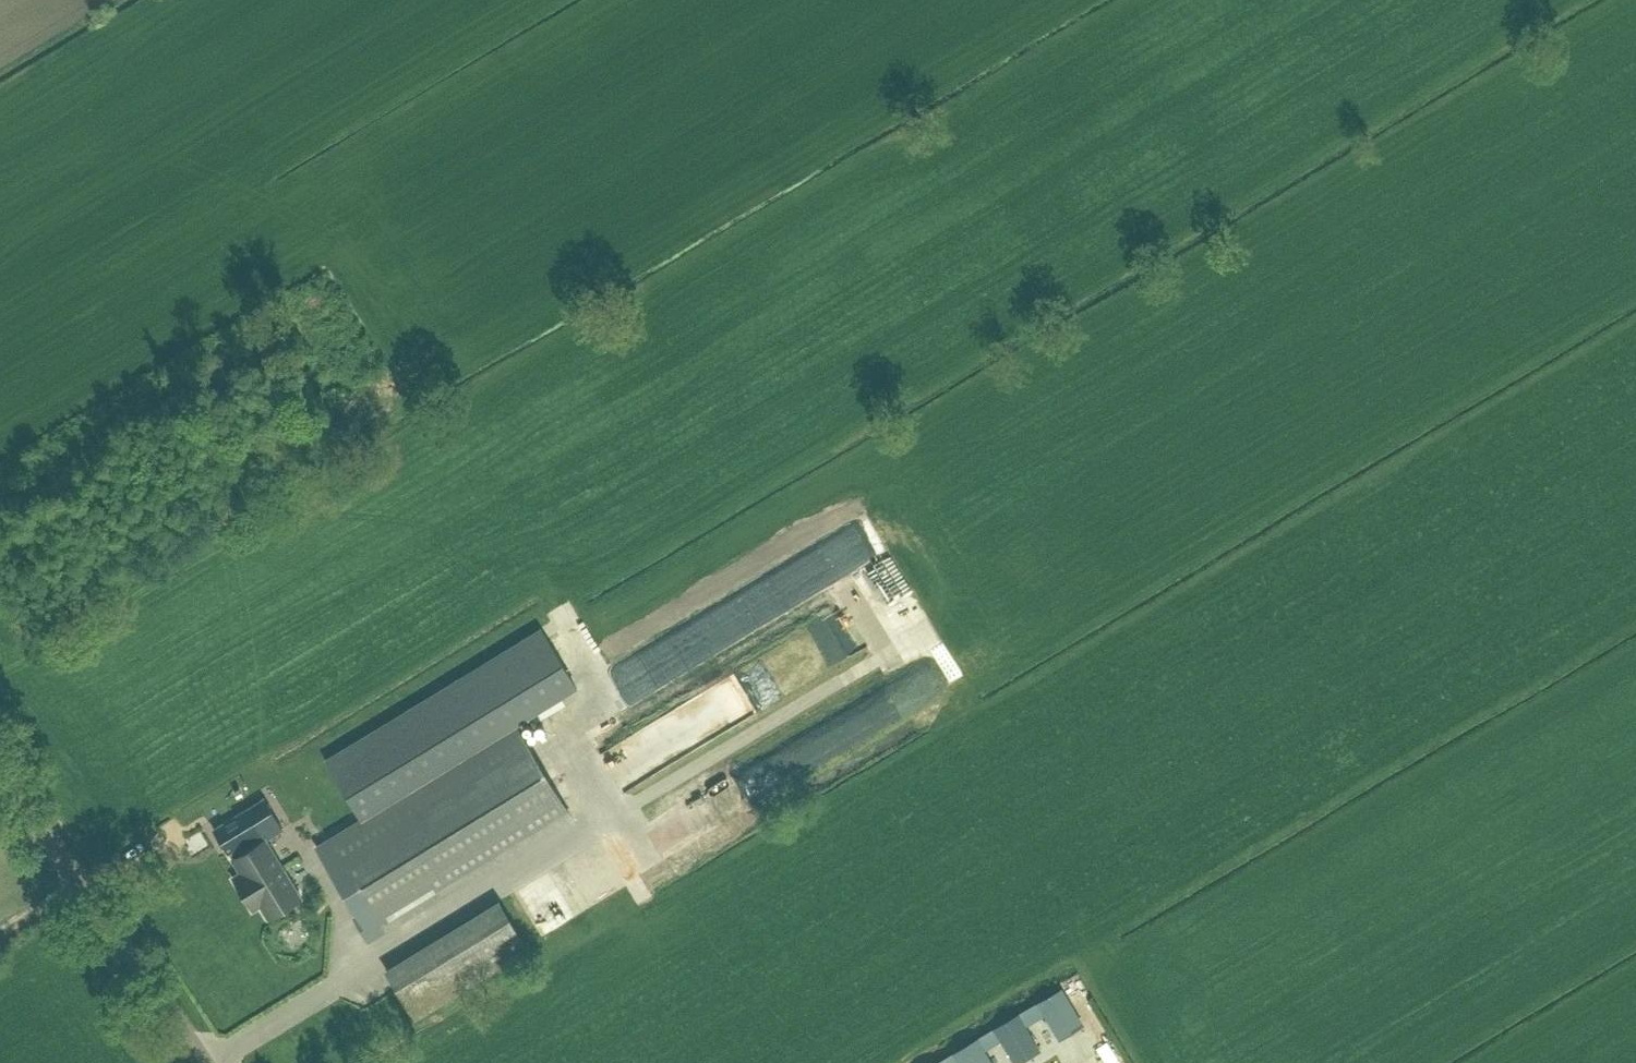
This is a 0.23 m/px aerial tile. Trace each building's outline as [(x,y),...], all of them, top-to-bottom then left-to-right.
[(540,627),(325,759),(361,817),(516,726),(577,689),(540,627)] [(516,726),(361,817),(316,845),(362,920),(358,923),(368,940),(571,816),(516,726)] [(234,856),(231,858),(239,871),(232,875),(252,909),(260,904),(268,917),(301,897),(265,837),(281,827),(264,799),(214,829),(227,850),(229,849),(234,856)] [(497,898),(385,965),(414,1013),(526,945),(497,898)] [(1069,1031),(1066,1026),(1079,1019),(1061,989),(1039,1003),(1059,1037),(1069,1031)] [(1026,1056),(1023,1052),(1035,1044),(1018,1015),(995,1028),(1016,1062),(1026,1056)] [(976,1062),(1001,1062),(1005,1061),(987,1031),(965,1044),(976,1062)] [(946,1055),(932,1062),(951,1062),(946,1055)]
